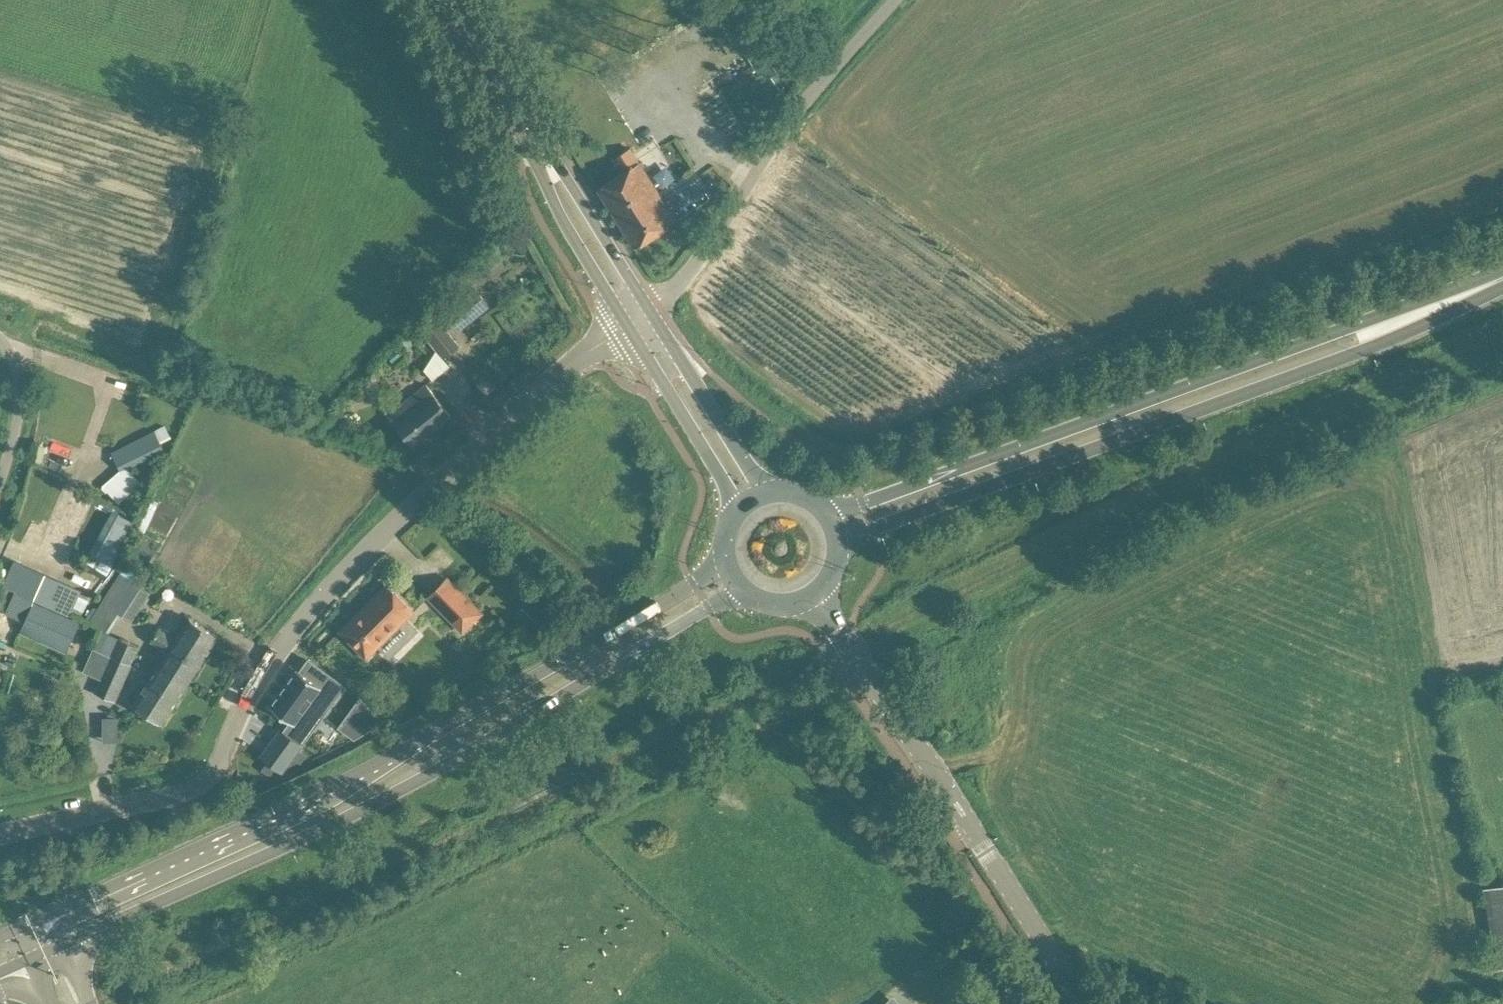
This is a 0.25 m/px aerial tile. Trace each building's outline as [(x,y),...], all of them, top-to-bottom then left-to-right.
[(622,172),(598,188),(635,247),(676,220),(630,147),(613,157),(622,172)] [(474,287),(442,313),(456,330),(488,303),(474,287)] [(434,314),(419,327),(445,358),(459,345),(434,314)] [(451,414),(438,398),(426,384),(388,415),(400,429),(412,445),(451,414)] [(121,469),(139,461),(173,444),(164,426),(112,452),(121,469)] [(105,577),(111,566),(91,554),(85,565),(105,577)] [(69,585),(45,574),(26,566),(3,619),(23,627),(15,646),(63,667),(85,616),(60,605),(69,585)] [(124,575),(107,602),(125,613),(142,587),(124,575)] [(446,577),(428,595),(435,602),(434,602),(463,631),(482,612),(453,584),(446,577)] [(414,610),(401,597),(387,583),(363,607),(339,630),(366,658),(390,634),(414,610)] [(527,601),(518,609),(537,630),(546,621),(527,601)] [(218,635),(201,624),(190,617),(176,638),(160,627),(152,641),(162,648),(158,653),(164,657),(157,667),(186,686),(218,635)] [(100,631),(92,649),(130,665),(138,647),(108,634),(100,631)] [(131,666),(130,665),(92,649),(82,673),(100,680),(120,689),(131,666)] [(281,728),(260,756),(281,772),(282,772),(283,770),(344,685),(309,659),(300,670),(297,668),(270,705),(291,720),(284,730),(281,728)] [(162,723),(186,686),(157,667),(145,687),(134,704),(162,723)] [(387,718),(396,709),(379,691),(370,700),(387,718)] [(360,697),(339,726),(352,736),(355,738),(376,724),(383,720),(360,697)] [(1502,967),(1502,884),(1483,887),(1497,968),(1502,967)]
